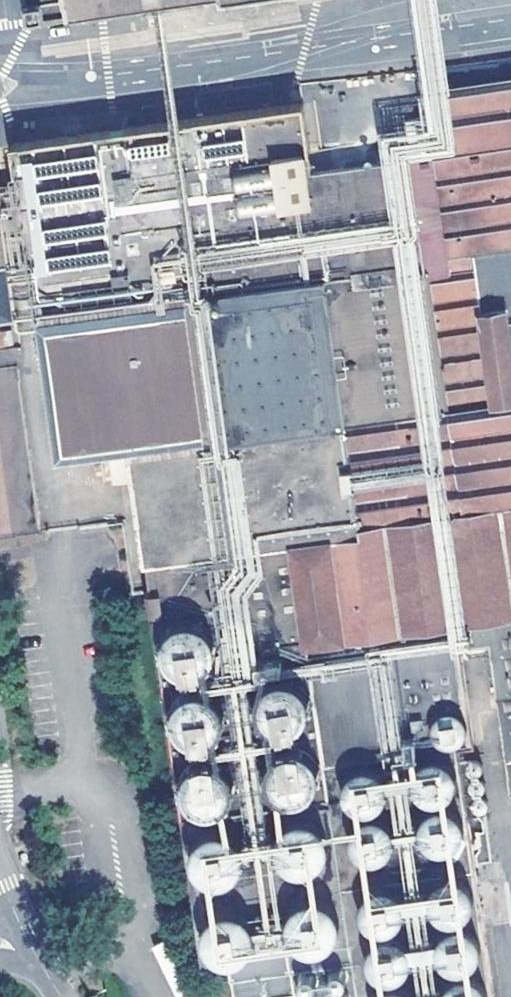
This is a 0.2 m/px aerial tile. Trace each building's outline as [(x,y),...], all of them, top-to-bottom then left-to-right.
[(28,19),(149,2),(160,0),(25,0),(28,19)] [(13,145),(37,314),(57,455),(129,445),(133,478),(145,560),(149,559),(153,588),(146,589),(149,611),(163,609),(164,613),(155,614),(204,960),(229,956),(234,996),(256,996),(294,991),(295,996),(494,996),(468,815),(458,743),(474,741),(461,645),(489,641),(510,790),(510,73),(425,85),(435,150),(312,168),(303,102),(186,119),(176,121),(166,122),(13,145)] [(22,343),(19,316),(0,182),(0,346),(22,343)] [(40,533),(17,364),(0,367),(0,539),(40,533)]
